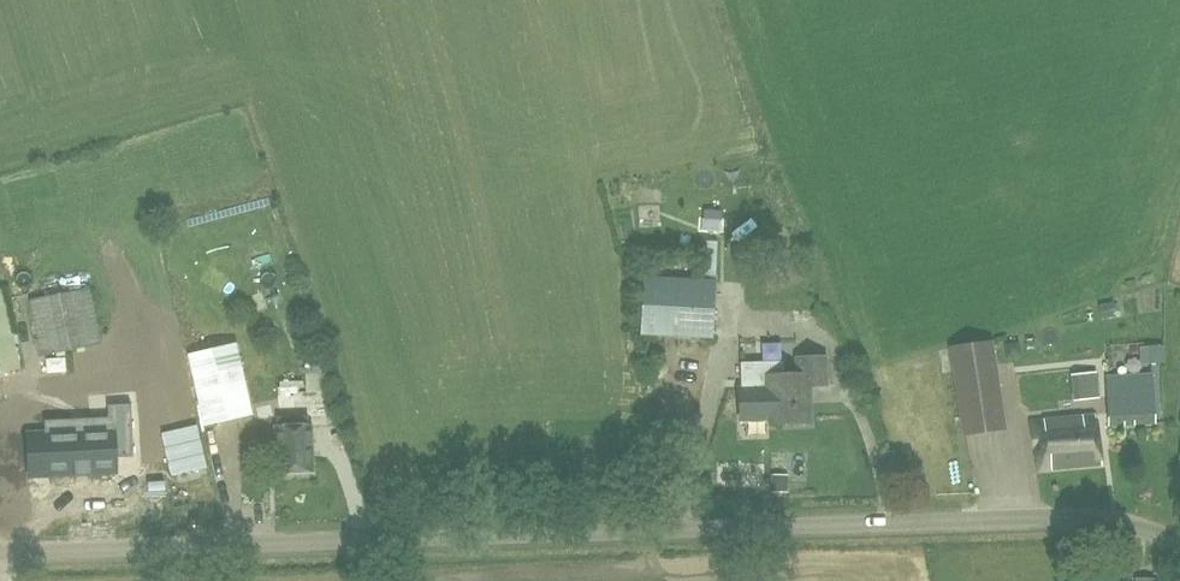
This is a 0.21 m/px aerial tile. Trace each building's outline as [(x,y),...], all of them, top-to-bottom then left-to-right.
[(644,276),(641,335),(712,338),(715,280),(644,276)] [(21,365),(3,288),(0,288),(0,371),(21,365)] [(88,288),(30,300),(41,355),(99,344),(88,288)] [(963,434),(1001,428),(987,342),(949,348),(963,434)] [(235,343),(188,354),(204,425),(251,414),(235,343)] [(1163,346),(1147,347),(1149,364),(1164,363),(1163,346)] [(742,388),(739,388),(740,420),(769,419),(769,424),(811,423),(810,386),(825,385),(824,357),(797,357),(797,374),(782,374),(782,362),(741,363),(742,388)] [(1155,422),(1152,372),(1105,375),(1108,419),(1118,418),(1119,424),(1155,422)] [(276,472),(312,469),(308,415),(326,414),(324,389),(305,390),(305,385),(275,387),(277,414),(296,413),(297,424),(273,426),(276,472)] [(49,419),(52,473),(121,470),(121,456),(139,455),(136,403),(113,404),(113,416),(49,419)] [(1095,413),(1032,419),(1034,438),(1042,437),(1043,451),(1036,453),(1038,470),(1100,463),(1095,413)]
